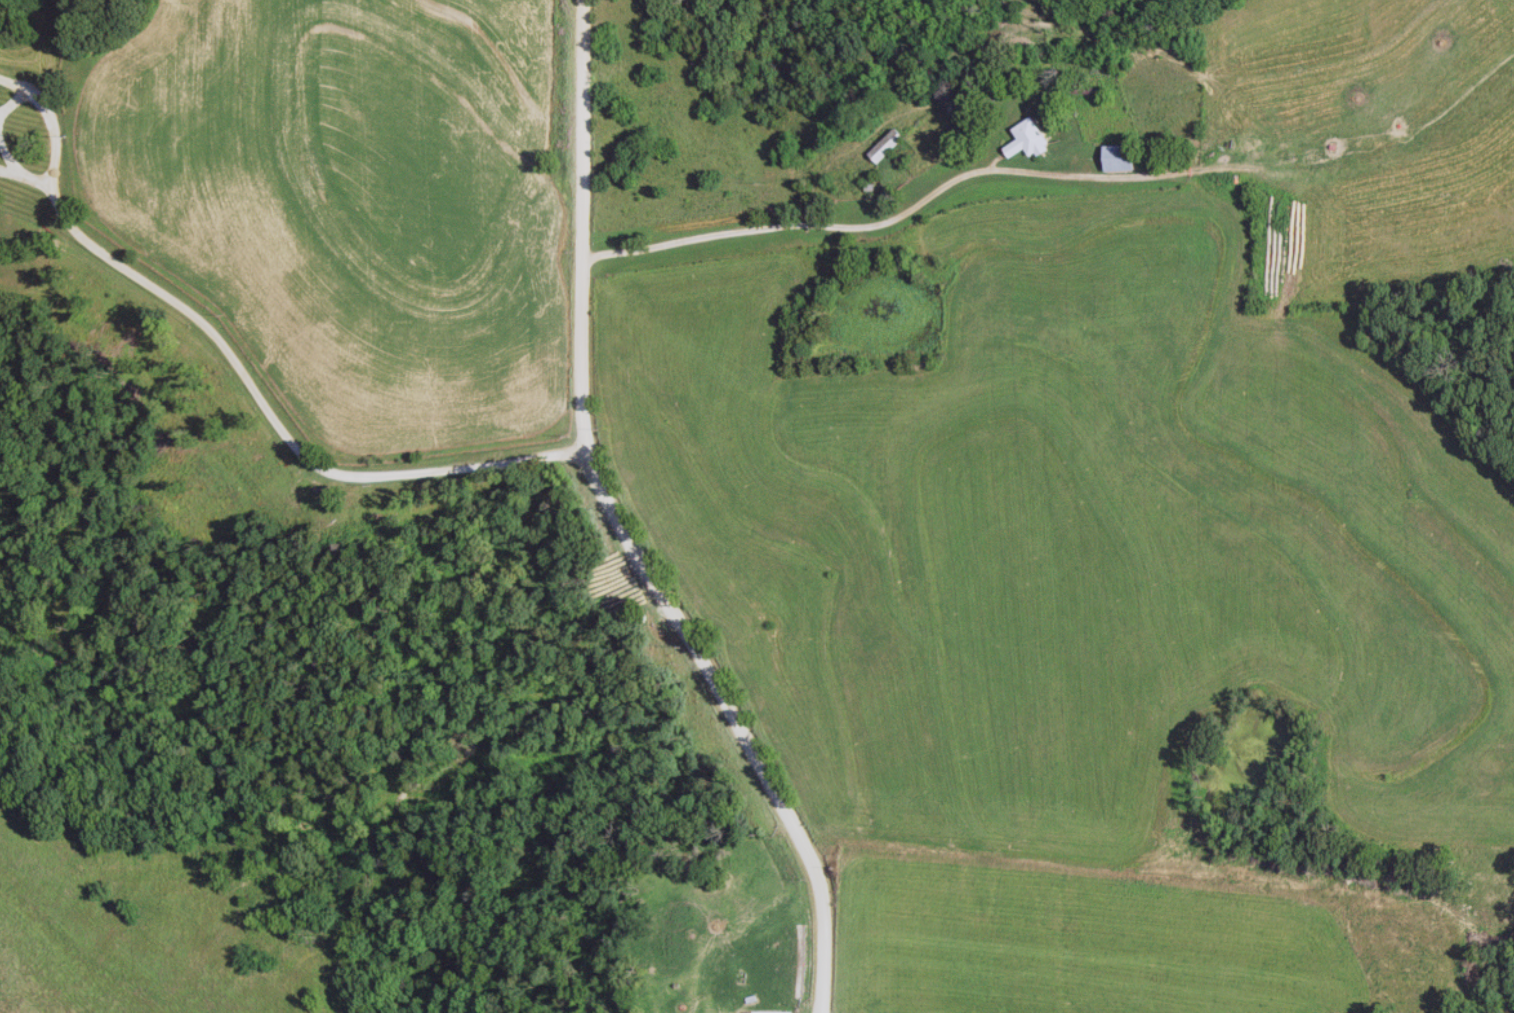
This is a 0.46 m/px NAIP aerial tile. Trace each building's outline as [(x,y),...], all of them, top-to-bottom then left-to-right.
[(1003,150),(1009,160),(1025,150),(1031,161),(1052,148),(1034,118),(1013,130),(1019,140),(1003,150)] [(906,138),(896,128),(868,156),(878,165),(906,138)] [(1107,148),(1107,172),(1135,172),(1135,148),(1107,148)]
